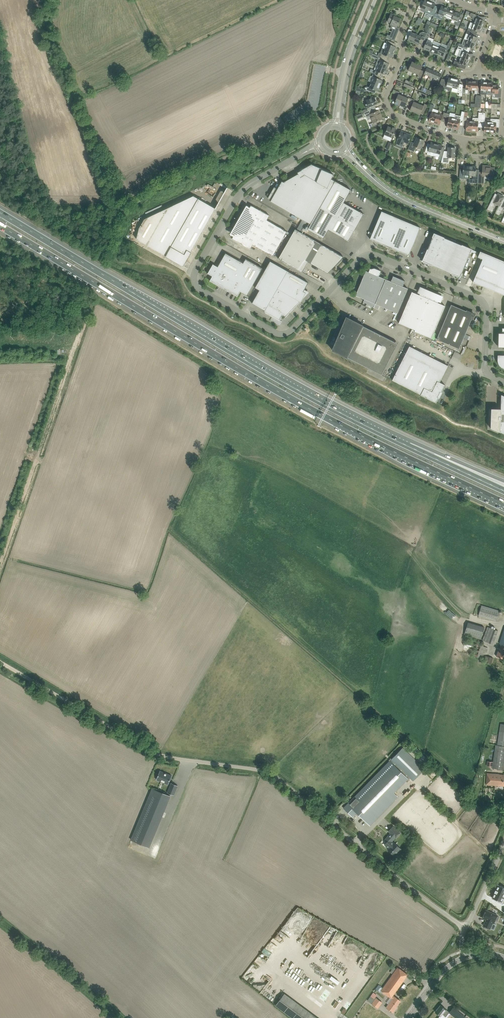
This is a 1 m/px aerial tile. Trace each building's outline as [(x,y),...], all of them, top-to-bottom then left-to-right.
[(417,8),(421,10),(421,8),(426,10),(430,2),(426,0),(424,0),(422,6),(419,5),(417,8)] [(430,2),(426,10),(425,13),(434,16),(435,14),(436,12),(433,11),(436,4),(430,2)] [(447,8),(441,6),(440,9),(438,15),(435,14),(434,16),(433,17),(442,20),(444,15),(447,8)] [(452,10),(447,7),(447,8),(444,15),(452,18),(455,11),(452,10)] [(461,14),(455,11),(452,18),(452,20),(455,21),(454,22),(454,23),(454,24),(455,25),(456,25),(459,26),(463,17),(460,16),(461,14)] [(386,37),(390,39),(394,41),(398,31),(397,31),(398,28),(397,27),(400,19),(394,16),(395,15),(391,13),(387,22),(392,23),(390,28),(393,29),(390,36),(388,35),(386,37)] [(471,13),(470,16),(472,17),(472,18),(473,20),(475,20),(474,23),(483,27),(484,24),(483,24),(484,21),(480,19),(481,16),(471,13)] [(483,27),(474,23),(471,29),(480,32),(481,30),(483,27)] [(409,29),(407,33),(410,34),(407,40),(413,43),(416,34),(411,32),(412,30),(409,29)] [(424,40),(427,33),(424,32),(422,32),(420,32),(420,33),(419,35),(416,34),(413,43),(418,45),(421,38),(424,40)] [(423,48),(429,51),(432,42),(434,39),(429,37),(430,33),(427,32),(427,33),(424,40),(426,42),(423,48)] [(469,34),(467,40),(476,44),(477,40),(478,38),(469,34)] [(382,48),(385,49),(394,53),(396,47),(389,44),(391,41),(387,40),(386,43),(384,42),(382,48)] [(475,47),(476,44),(467,40),(466,43),(465,43),(464,45),(459,43),(458,46),(463,48),(467,50),(468,47),(473,49),(474,47),(475,47)] [(432,42),(429,51),(432,52),(432,53),(437,55),(441,46),(440,47),(432,44),(433,43),(432,42)] [(445,52),(447,54),(451,44),(450,43),(449,43),(446,48),(441,46),(437,55),(437,54),(443,57),(445,52)] [(463,48),(458,46),(457,49),(460,50),(458,56),(460,57),(470,60),(471,57),(470,57),(471,55),(466,52),(467,50),(463,48)] [(379,52),(378,56),(384,58),(385,55),(392,58),(394,53),(385,49),(383,54),(379,52)] [(376,65),(378,66),(387,69),(389,64),(383,61),(384,58),(378,56),(369,52),(368,54),(372,56),(378,59),(376,64),(376,65)] [(458,62),(455,61),(453,65),(459,68),(461,64),(467,66),(468,63),(468,64),(470,60),(460,57),(458,62)] [(405,71),(408,72),(408,70),(413,73),(417,64),(412,62),(410,65),(407,64),(405,71)] [(417,64),(413,73),(418,75),(417,76),(420,78),(421,75),(423,71),(421,70),(422,66),(417,64)] [(385,75),(385,74),(387,74),(388,70),(387,70),(387,69),(378,66),(376,71),(374,70),(373,71),(373,73),(377,75),(378,72),(385,75)] [(373,77),(371,82),(380,86),(382,80),(376,77),(377,75),(373,73),(372,76),(373,77)] [(445,80),(442,85),(444,85),(443,88),(448,90),(448,91),(451,91),(455,78),(451,77),(451,78),(449,78),(448,80),(445,80)] [(458,79),(455,78),(451,91),(452,92),(452,91),(459,93),(459,95),(462,95),(462,94),(462,91),(463,85),(459,84),(460,81),(458,80),(458,79)] [(380,86),(371,82),(369,87),(367,86),(364,87),(363,90),(361,89),(360,89),(359,87),(357,86),(356,91),(369,93),(371,89),(378,91),(380,86)] [(395,103),(400,105),(403,96),(399,94),(400,92),(396,91),(395,94),(393,100),(395,101),(395,103)] [(403,96),(400,105),(405,107),(406,104),(409,106),(412,99),(409,97),(408,98),(403,96)] [(377,104),(374,97),(366,100),(367,102),(365,103),(366,105),(367,109),(366,110),(366,109),(363,110),(361,111),(362,113),(371,109),(375,108),(374,105),(377,104)] [(412,99),(409,106),(411,107),(410,110),(415,113),(419,104),(414,102),(415,100),(412,99)] [(419,104),(415,113),(420,115),(421,113),(424,114),(428,105),(424,103),(423,106),(419,104)] [(371,109),(362,113),(363,118),(366,116),(367,118),(370,116),(373,123),(382,119),(379,111),(373,113),(371,109)] [(428,121),(434,123),(437,114),(432,112),(428,121)] [(437,114),(434,123),(440,125),(443,115),(437,114)] [(447,127),(453,128),(455,117),(454,118),(449,117),(447,127)] [(491,120),(490,132),(496,132),(496,127),(499,127),(500,119),(495,119),(495,122),(490,122),(491,120)] [(388,127),(385,134),(388,136),(387,140),(390,141),(396,129),(391,127),(391,128),(388,127)] [(401,132),(399,136),(398,139),(396,143),(402,146),(404,142),(408,143),(411,135),(407,133),(407,134),(401,132)] [(411,142),(409,146),(408,149),(414,152),(416,147),(421,148),(422,145),(424,141),(417,137),(414,143),(411,142)] [(425,152),(427,153),(427,154),(430,155),(431,152),(434,153),(436,144),(431,142),(429,149),(426,148),(425,152)] [(436,144),(434,153),(440,154),(439,156),(443,157),(443,156),(443,153),(441,152),(442,145),(436,144)] [(443,156),(443,157),(441,162),(449,163),(449,158),(455,158),(455,148),(448,147),(448,153),(447,153),(447,156),(443,156)] [(282,181),(270,201),(311,224),(320,207),(335,181),(331,179),(332,178),(333,175),(333,174),(328,172),(329,172),(311,164),(298,172),(299,172),(298,173),(298,172),(298,173),(298,174),(284,182),(282,181)] [(460,169),(459,178),(469,179),(469,175),(470,166),(463,165),(463,171),(460,171),(460,169)] [(476,166),(470,166),(469,175),(473,175),(473,179),(474,179),(474,182),(478,183),(479,170),(476,170),(476,166)] [(483,167),(482,176),(494,177),(494,176),(497,176),(499,171),(494,171),(495,167),(483,167)] [(320,207),(311,224),(308,229),(324,238),(329,229),(349,241),(364,214),(344,203),(351,190),(335,181),(320,207)] [(495,193),(487,209),(491,211),(495,203),(499,205),(503,197),(498,194),(498,195),(495,193)] [(166,256),(184,266),(192,252),(191,252),(216,209),(194,196),(149,217),(146,222),(144,221),(141,226),(143,227),(142,230),(139,228),(139,229),(137,239),(166,256)] [(499,205),(495,213),(499,215),(503,207),(503,208),(503,198),(503,197),(499,205)] [(262,226),(259,232),(280,244),(287,231),(267,220),(270,216),(251,205),(248,210),(254,221),(255,222),(255,221),(262,226)] [(254,221),(248,210),(246,208),(229,237),(232,238),(235,234),(247,233),(254,221)] [(393,216),(382,211),(370,239),(386,246),(392,249),(392,248),(409,255),(420,228),(409,223),(393,216)] [(259,232),(262,226),(255,221),(255,222),(254,221),(247,233),(235,234),(232,238),(251,249),(253,245),(273,256),(280,244),(259,232)] [(295,229),(278,259),(302,272),(308,262),(328,273),(343,256),(295,229)] [(434,233),(422,261),(460,277),(471,249),(434,233)] [(473,282),(503,295),(503,261),(480,251),(478,257),(483,259),(473,282)] [(246,259),(243,263),(226,253),(218,267),(213,264),(208,274),(212,276),(210,281),(237,296),(240,292),(247,295),(262,268),(246,259)] [(265,311),(278,289),(288,271),(270,261),(255,288),(260,290),(252,303),(265,311)] [(366,271),(356,295),(375,304),(386,279),(378,276),(379,275),(380,271),(381,271),(375,268),(374,268),(372,269),(371,269),(370,269),(370,268),(370,269),(369,272),(366,271)] [(308,283),(288,271),(278,289),(300,301),(301,302),(303,298),(309,292),(305,289),(308,283)] [(391,280),(391,281),(386,279),(375,304),(398,313),(408,288),(403,286),(403,285),(405,281),(393,276),(392,280),(391,280)] [(419,295),(412,292),(399,323),(415,330),(432,292),(421,287),(419,292),(420,293),(419,295)] [(285,317),(300,301),(278,289),(265,311),(266,312),(265,313),(280,321),(282,318),(281,318),(282,315),(285,317)] [(415,331),(432,338),(445,306),(438,303),(439,301),(440,301),(442,296),(432,292),(415,330),(415,331)] [(466,311),(451,305),(437,339),(459,349),(471,319),(472,320),(474,315),(473,313),(466,310),(466,311)] [(382,375),(398,343),(346,317),(333,350),(382,375)] [(440,382),(444,373),(409,355),(410,353),(407,351),(392,380),(421,394),(421,395),(436,403),(439,398),(442,392),(441,392),(445,385),(440,382)] [(501,395),(501,409),(491,408),(491,428),(503,434),(503,396),(501,395)] [(481,605),(478,616),(496,621),(499,611),(481,605)] [(468,621),(464,634),(481,639),(484,626),(468,621)] [(482,640),(488,642),(493,644),(498,630),(493,628),(487,626),(482,640)] [(488,647),(483,646),(484,642),(477,640),(472,655),(482,658),(485,651),(487,651),(488,647)] [(485,656),(483,662),(491,664),(493,658),(485,656)] [(500,724),(497,745),(496,745),(493,762),(487,761),(487,766),(492,767),(492,768),(503,770),(503,724),(500,724)] [(403,747),(391,759),(413,781),(424,770),(420,766),(421,765),(403,747)] [(390,761),(344,808),(353,817),(357,813),(370,825),(398,797),(394,793),(408,778),(390,761)] [(160,771),(156,779),(168,784),(172,776),(160,771)] [(501,775),(499,774),(487,773),(486,785),(503,786),(503,775),(501,775)] [(178,786),(171,783),(167,793),(174,795),(178,786)] [(152,789),(131,840),(145,846),(149,847),(170,796),(152,789)] [(400,833),(393,826),(388,831),(390,833),(385,840),(387,842),(384,845),(389,848),(388,850),(391,853),(391,854),(392,854),(393,855),(394,855),(397,852),(396,851),(400,847),(394,842),(394,843),(392,841),(395,837),(396,838),(400,833)] [(498,884),(496,890),(495,890),(494,892),(492,898),(497,900),(497,901),(503,904),(503,901),(503,887),(498,884)] [(486,910),(482,918),(486,920),(483,926),(490,929),(493,923),(494,923),(495,920),(497,921),(499,917),(497,916),(497,915),(486,910)] [(296,954),(294,957),(302,963),(304,960),(296,954)] [(408,974),(403,971),(398,967),(383,988),(379,985),(376,989),(380,992),(381,990),(391,997),(393,999),(389,1004),(386,1007),(393,1012),(396,1009),(395,1008),(400,1001),(394,996),(393,995),(408,974)] [(292,1017),(318,1017),(285,994),(276,1006),(292,1017)] [(371,996),(367,1000),(378,1008),(382,1002),(375,997),(374,998),(371,996)] [(439,1015),(443,1017),(444,1017),(446,1016),(443,1013),(446,1009),(441,1005),(435,1012),(439,1015)] [(449,1012),(456,1017),(466,1017),(465,1017),(453,1008),(449,1012)]
